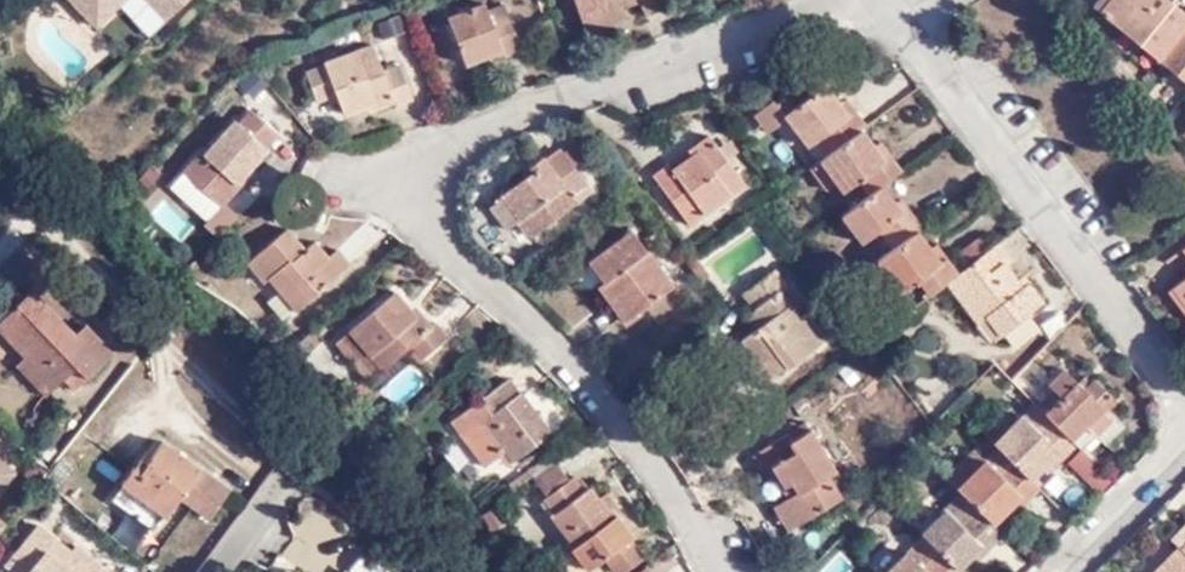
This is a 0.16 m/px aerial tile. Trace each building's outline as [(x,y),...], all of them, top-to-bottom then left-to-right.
[(100,29),(129,0),(74,0),(100,29)] [(168,21),(192,0),(148,0),(168,21)] [(590,36),(617,28),(613,18),(642,8),(648,19),(666,11),(662,0),(578,0),(590,36)] [(1184,83),(1184,14),(1169,0),(1098,0),(1095,4),(1184,83)] [(525,50),(514,16),(496,22),(493,12),(490,4),(453,17),(470,63),(498,54),(501,59),(525,50)] [(496,22),(514,16),(511,5),(493,12),(496,22)] [(383,15),(365,22),(371,39),(389,33),(383,15)] [(31,47),(76,79),(92,57),(47,25),(31,47)] [(403,105),(419,99),(409,66),(391,72),(383,50),(318,70),(328,103),(347,97),(349,106),(382,95),(385,103),(401,99),(403,105)] [(980,310),(997,332),(1008,347),(1032,328),(1021,312),(1038,300),(1019,276),(1012,280),(995,260),(1002,256),(990,239),(955,268),(942,252),(935,258),(910,228),(917,222),(903,205),(897,209),(875,182),(897,167),(886,152),(877,158),(866,144),(853,127),(862,121),(849,104),(840,111),(833,102),(817,83),(789,103),(783,95),(770,104),(781,118),(800,140),(805,134),(816,127),(828,145),(819,151),(814,156),(830,177),(838,188),(853,178),(864,192),(837,213),(859,241),(874,229),(887,246),(872,257),(894,290),(911,277),(924,295),(943,280),(971,316),(980,310)] [(840,111),(849,104),(842,95),(833,102),(840,111)] [(781,118),(770,104),(766,99),(749,113),(763,132),(781,118)] [(268,140),(279,128),(260,109),(247,123),(245,120),(217,149),(214,147),(193,168),(231,204),(256,178),(249,170),(273,146),(268,140)] [(805,134),(819,151),(828,145),(816,127),(805,134)] [(681,221),(733,180),(701,137),(667,163),(660,156),(643,170),(681,221)] [(877,158),(886,152),(875,138),(866,144),(877,158)] [(511,231),(575,178),(546,145),(527,159),(519,151),(503,163),(511,172),(473,200),(491,226),(499,218),(511,231)] [(822,184),(830,177),(814,156),(805,164),(822,184)] [(270,227),(263,233),(279,252),(286,247),(270,227)] [(604,317),(653,279),(614,227),(576,258),(584,269),(575,277),(604,317)] [(251,274),(263,289),(276,307),(279,310),(333,270),(317,250),(309,256),(296,239),(286,247),(279,252),(263,233),(228,259),(245,279),(251,274)] [(653,261),(666,252),(653,233),(641,243),(653,261)] [(178,256),(163,268),(176,283),(190,270),(178,256)] [(687,280),(696,273),(684,256),(674,262),(687,280)] [(784,372),(820,345),(800,318),(793,322),(771,297),(777,290),(765,273),(737,294),(756,322),(735,339),(746,355),(737,363),(755,387),(781,366),(784,372)] [(1165,293),(1184,319),(1184,279),(1165,293)] [(276,307),(263,289),(249,298),(264,315),(276,307)] [(41,387),(63,369),(71,380),(98,358),(70,323),(57,332),(25,290),(0,309),(0,335),(12,349),(41,387)] [(332,331),(365,370),(388,349),(403,363),(434,336),(420,321),(418,324),(399,305),(396,308),(380,290),(332,331)] [(667,298),(643,313),(658,338),(683,323),(667,298)] [(971,316),(988,338),(997,332),(980,310),(971,316)] [(352,380),(365,370),(332,331),(319,342),(352,380)] [(29,395),(41,387),(12,349),(0,359),(29,395)] [(1037,376),(1052,359),(1044,350),(1027,366),(1037,376)] [(975,548),(981,554),(997,539),(979,520),(1003,495),(1011,502),(1028,486),(1020,476),(1044,454),(1052,461),(1070,443),(1079,451),(1090,439),(1083,431),(1107,403),(1089,382),(1077,393),(1052,367),(1037,380),(1044,389),(1029,404),(1043,420),(1026,437),(1011,423),(988,447),(1002,462),(986,477),(972,462),(946,489),(968,512),(954,527),(940,514),(914,538),(929,552),(915,567),(901,553),(881,571),(953,571),(975,548)] [(502,463),(543,433),(530,416),(524,421),(505,396),(512,391),(501,375),(441,420),(475,467),(495,453),(502,463)] [(1043,420),(1029,404),(1011,423),(1026,437),(1043,420)] [(781,525),(824,500),(813,476),(819,474),(797,433),(776,445),(771,436),(738,454),(748,472),(755,468),(763,482),(774,477),(782,494),(769,502),(781,525)] [(123,485),(167,518),(181,498),(211,520),(234,488),(170,439),(150,464),(142,458),(123,485)] [(1100,474),(1114,460),(1098,443),(1085,458),(1100,474)] [(988,447),(972,462),(986,477),(1002,462),(988,447)] [(936,479),(946,489),(972,462),(962,452),(936,479)] [(500,491),(535,466),(530,459),(497,482),(500,491)] [(522,477),(535,496),(558,480),(544,459),(522,477)] [(13,471),(0,461),(0,488),(13,471)] [(575,571),(591,561),(619,540),(622,538),(607,516),(601,520),(579,486),(572,491),(563,477),(558,480),(535,496),(533,497),(542,512),(540,515),(563,549),(560,553),(575,571)] [(156,532),(167,518),(123,485),(112,499),(156,532)] [(1175,532),(1184,545),(1184,523),(1175,532)] [(77,548),(70,555),(38,528),(6,566),(13,571),(104,571),(77,548)] [(591,561),(599,571),(612,571),(631,559),(619,540),(591,561)] [(1174,560),(1171,557),(1157,571),(1184,571),(1184,549),(1174,560)]
